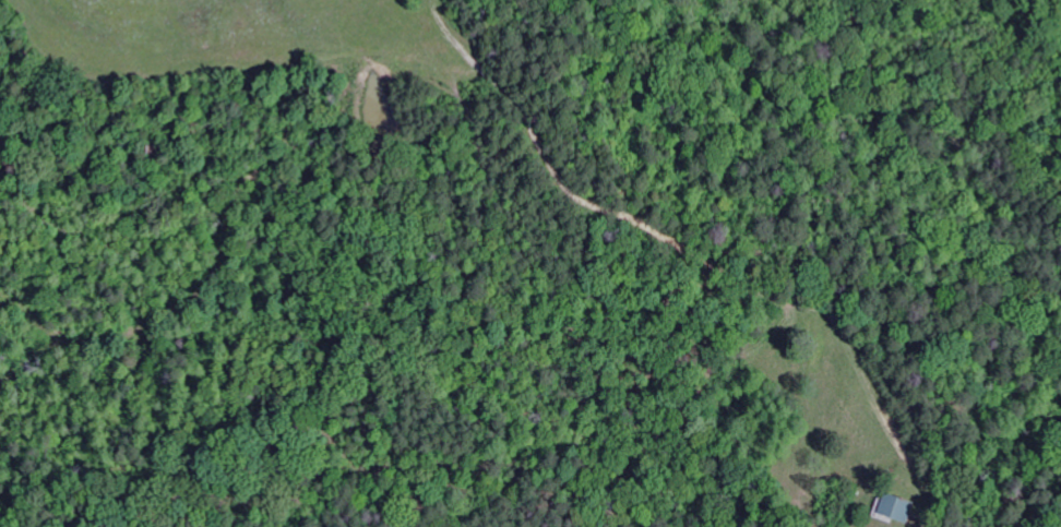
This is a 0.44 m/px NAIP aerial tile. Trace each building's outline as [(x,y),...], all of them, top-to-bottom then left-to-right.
[(913,502),(883,492),(877,514),(906,523),(913,502)]
